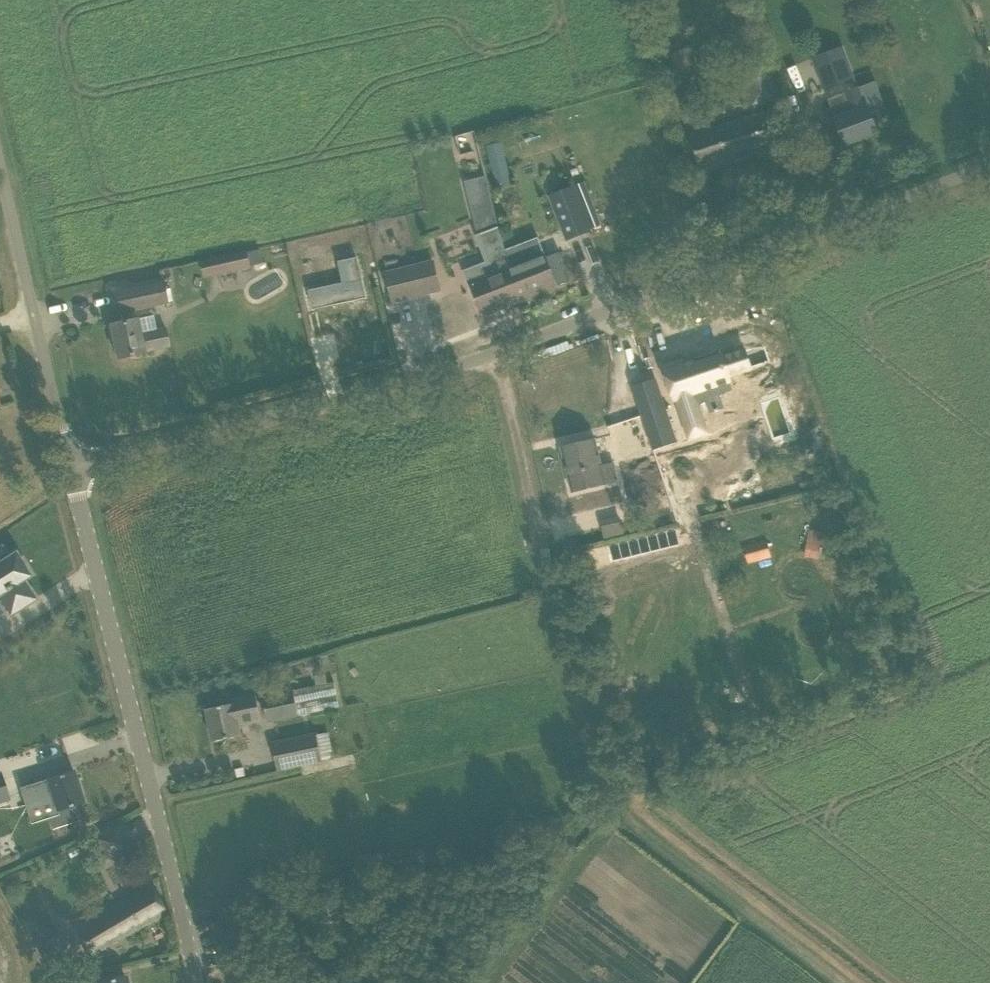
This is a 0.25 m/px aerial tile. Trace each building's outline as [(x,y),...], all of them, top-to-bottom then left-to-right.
[(669,55),(679,73),(694,65),(685,47),(669,55)] [(810,59),(822,89),(852,77),(840,47),(810,59)] [(734,61),(747,106),(777,97),(763,52),(734,61)] [(828,99),(845,144),(877,132),(861,87),(828,99)] [(689,134),(699,165),(779,140),(770,109),(689,134)] [(501,142),(486,146),(496,185),(511,181),(501,142)] [(550,194),(568,240),(600,228),(582,182),(550,194)] [(624,215),(618,216),(620,223),(626,222),(624,215)] [(487,261),(465,270),(469,280),(483,316),(515,303),(501,268),(510,265),(506,253),(499,227),(478,235),(477,236),(487,261)] [(501,268),(515,303),(557,286),(557,285),(570,280),(558,251),(546,256),(539,240),(506,253),(510,265),(501,268)] [(200,262),(203,277),(250,267),(247,252),(200,262)] [(338,261),(343,283),(309,290),(313,309),(366,297),(357,257),(338,261)] [(386,271),(393,301),(440,289),(433,260),(386,271)] [(112,292),(117,313),(167,302),(162,281),(112,292)] [(138,318),(109,325),(117,358),(144,352),(144,351),(170,345),(166,329),(156,331),(142,334),(138,318)] [(654,370),(653,370),(663,403),(665,403),(678,442),(696,436),(685,404),(721,393),(716,379),(739,372),(733,354),(711,362),(709,356),(672,368),(671,364),(654,370)] [(627,403),(641,445),(663,437),(650,395),(627,403)] [(683,446),(695,498),(748,485),(736,433),(683,446)] [(561,447),(571,491),(618,481),(614,463),(601,466),(595,439),(561,447)] [(805,558),(819,560),(823,531),(809,529),(805,558)] [(743,546),(748,563),(772,557),(766,539),(743,546)] [(0,547),(0,597),(10,614),(33,599),(20,579),(26,576),(14,556),(8,559),(0,547)] [(849,626),(843,634),(848,639),(854,630),(849,626)] [(348,657),(343,660),(347,666),(352,663),(348,657)] [(262,696),(267,722),(339,708),(334,682),(262,696)] [(207,709),(213,741),(241,736),(239,726),(262,722),(256,693),(233,697),(234,703),(207,709)] [(272,743),(277,769),(333,758),(328,733),(317,735),(317,734),(272,743)] [(46,779),(29,785),(35,803),(52,798),(56,814),(48,817),(49,818),(52,828),(80,819),(75,804),(83,802),(73,770),(46,779)] [(0,774),(0,801),(9,798),(0,773),(0,774)] [(101,851),(107,862),(129,850),(122,839),(115,826),(94,838),(101,851)] [(71,924),(87,956),(104,948),(103,946),(166,913),(150,884),(122,899),(121,898),(71,924)]
